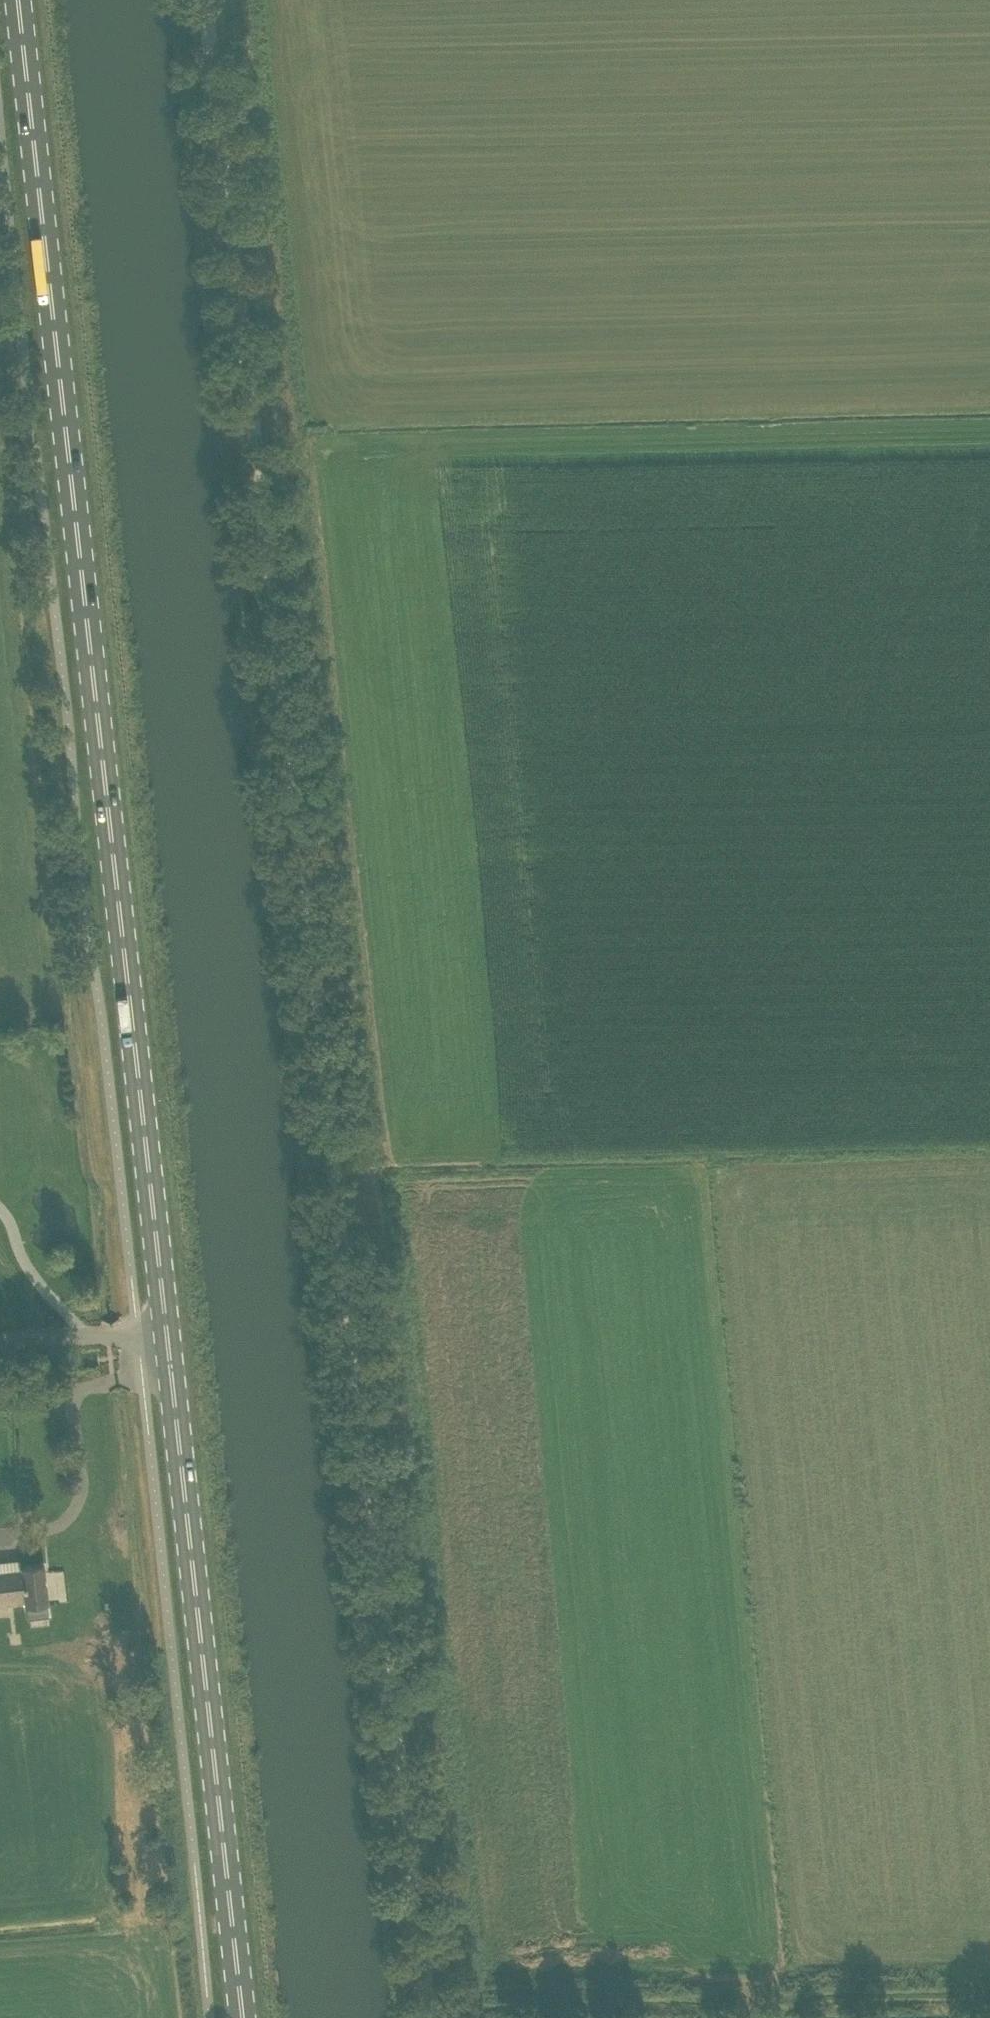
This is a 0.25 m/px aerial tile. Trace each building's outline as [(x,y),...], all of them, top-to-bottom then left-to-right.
[(29,1618),(49,1616),(47,1602),(48,1602),(44,1565),(0,1570),(0,1607),(27,1604),(29,1618)]
